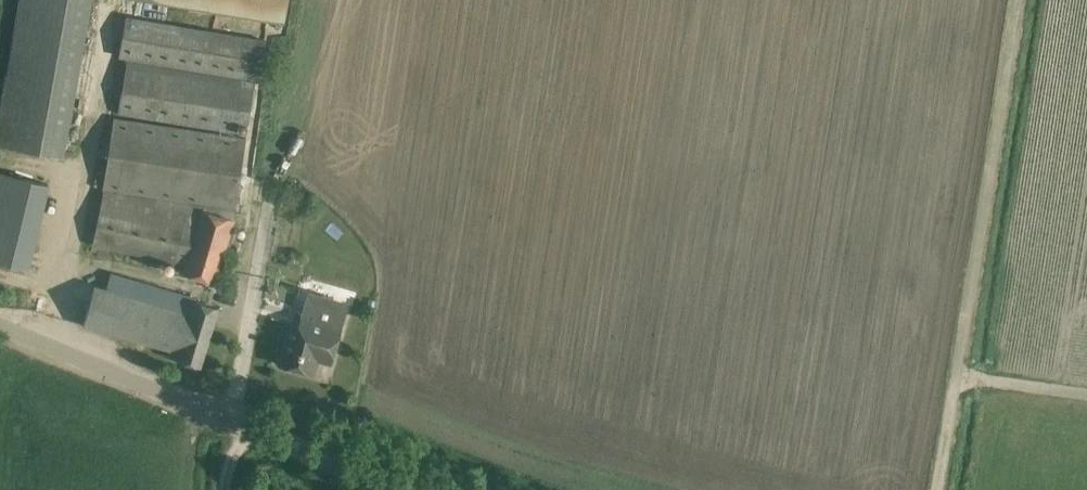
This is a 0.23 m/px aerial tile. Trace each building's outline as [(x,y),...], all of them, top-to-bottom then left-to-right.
[(92,0),(18,0),(0,103),(0,146),(65,157),(92,0)] [(285,24),(289,0),(143,0),(285,24)] [(118,58),(127,60),(118,113),(249,135),(265,38),(126,15),(118,58)] [(94,246),(187,265),(183,278),(215,286),(234,214),(246,138),(113,119),(100,202),(101,202),(94,246)] [(33,248),(48,185),(0,174),(0,262),(27,269),(33,248)] [(83,325),(120,335),(169,349),(167,357),(200,366),(206,345),(218,307),(195,300),(196,299),(110,274),(106,289),(94,285),(83,325)] [(299,325),(290,323),(278,364),(292,368),(293,365),(300,367),(300,370),(314,374),(319,357),(331,361),(348,302),(308,290),(301,316),(299,325)]
